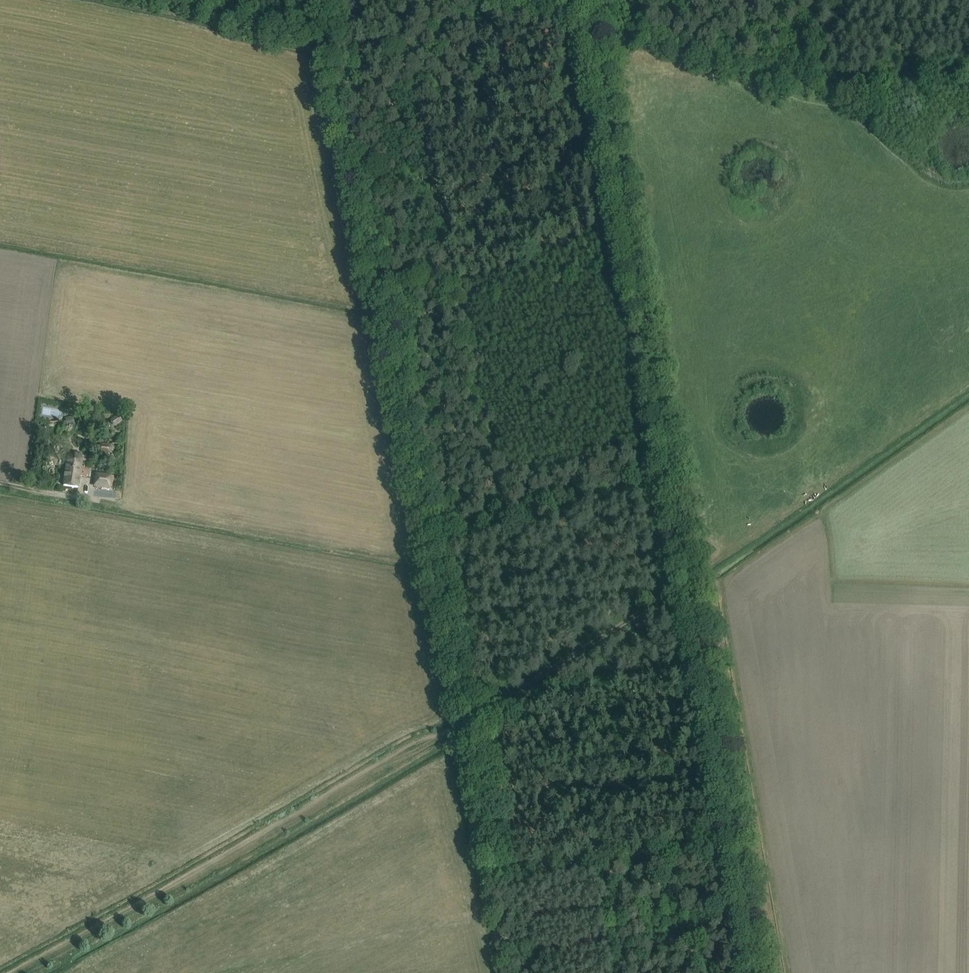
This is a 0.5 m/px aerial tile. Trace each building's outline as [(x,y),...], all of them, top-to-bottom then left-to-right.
[(86,477),(87,469),(85,469),(86,461),(67,458),(63,486),(78,488),(79,476),(86,477)] [(94,486),(109,488),(110,477),(96,475),(94,486)]
